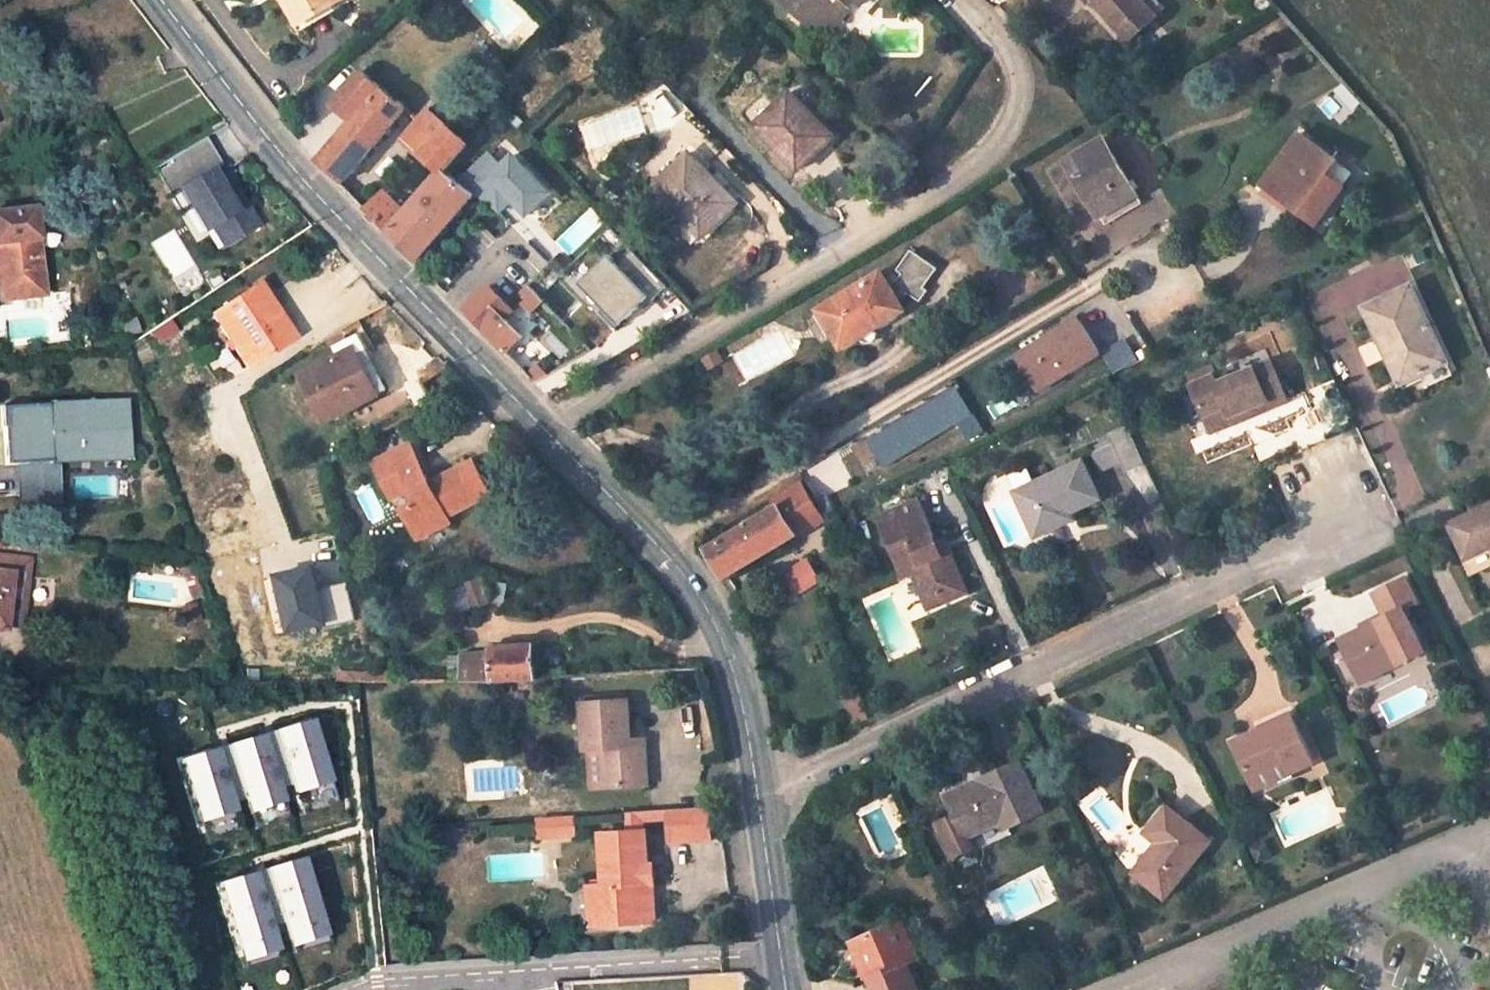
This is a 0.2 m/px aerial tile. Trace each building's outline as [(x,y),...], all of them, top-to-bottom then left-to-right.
[(297,24),(335,1),(334,0),(283,0),(297,24)] [(811,26),(815,22),(824,30),(831,20),(835,23),(849,8),(839,0),(835,4),(831,0),(781,0),(811,26)] [(1120,29),(1144,7),(1137,0),(1094,0),(1120,29)] [(1162,10),(1153,0),(1137,0),(1144,7),(1120,29),(1130,40),(1162,10)] [(360,71),(332,105),(352,121),(318,163),(342,182),(405,108),(360,71)] [(755,125),(798,169),(827,142),(810,123),(816,118),(791,91),(755,125)] [(402,140),(439,172),(441,173),(443,171),(467,143),(427,109),(402,140)] [(833,137),(816,118),(810,123),(827,142),(833,137)] [(1338,161),(1301,134),(1263,186),(1285,202),(1288,197),(1304,208),(1300,212),(1317,225),(1344,186),(1328,175),(1338,161)] [(1140,200),(1103,137),(1067,159),(1099,213),(1121,199),(1126,208),(1140,200)] [(472,169),(499,205),(510,196),(529,221),(558,199),(521,151),(502,166),(492,153),(472,169)] [(654,186),(702,236),(737,202),(689,152),(654,186)] [(195,224),(235,201),(214,165),(174,189),(195,224)] [(1005,170),(1011,178),(1018,174),(1012,165),(1005,170)] [(439,172),(386,232),(415,263),(473,194),(443,171),(441,173),(439,172)] [(384,191),(365,209),(386,232),(403,212),(384,191)] [(1,300),(44,295),(33,208),(0,212),(0,295),(1,300)] [(524,222),(503,242),(517,258),(537,237),(524,222)] [(510,265),(543,300),(570,271),(537,237),(517,258),(510,265)] [(883,272),(820,310),(843,346),(904,308),(896,295),(904,290),(920,300),(929,290),(924,286),(937,268),(911,249),(898,269),(902,272),(898,280),(889,284),(883,272)] [(605,258),(576,283),(617,325),(645,298),(605,258)] [(519,303),(495,278),(487,286),(512,310),(519,303)] [(287,343),(264,309),(270,304),(257,284),(213,314),(248,368),(287,343)] [(1447,362),(1410,285),(1364,307),(1377,334),(1388,329),(1397,349),(1392,351),(1403,374),(1418,368),(1421,375),(1426,372),(1447,362)] [(462,310),(505,354),(519,341),(523,337),(505,318),(512,310),(487,286),(462,310)] [(264,309),(287,343),(293,339),(270,304),(264,309)] [(1040,390),(1100,353),(1079,318),(1018,354),(1040,390)] [(328,422),(387,390),(370,359),(373,357),(359,333),(336,345),(340,354),(303,374),(328,422)] [(505,354),(543,393),(556,377),(519,341),(505,354)] [(1272,361),(1219,382),(1216,375),(1194,384),(1213,431),(1235,422),(1232,415),(1269,400),(1272,407),(1288,400),(1272,361)] [(1432,384),(1453,375),(1447,362),(1426,372),(1432,384)] [(409,388),(420,410),(434,403),(436,402),(425,382),(423,383),(422,381),(409,388)] [(886,467),(959,423),(972,444),(986,437),(972,414),(957,388),(870,441),(886,467)] [(1269,400),(1232,415),(1235,422),(1272,407),(1269,400)] [(49,461),(46,406),(3,408),(6,463),(49,461)] [(446,519),(491,496),(472,460),(442,476),(444,482),(432,489),(428,483),(410,448),(377,465),(394,497),(410,489),(417,503),(404,509),(419,539),(449,523),(446,519)] [(1083,460),(1017,492),(1037,535),(1073,518),(1070,512),(1100,497),(1083,460)] [(432,489),(444,482),(442,476),(428,483),(432,489)] [(724,577),(823,518),(803,484),(777,499),(780,505),(708,548),(724,577)] [(919,500),(879,517),(903,576),(913,572),(924,601),(941,594),(945,601),(967,592),(949,551),(942,554),(936,542),(919,500)] [(1451,524),(1467,557),(1489,546),(1489,505),(1451,524)] [(944,539),(936,542),(942,554),(949,551),(944,539)] [(306,544),(312,563),(329,558),(323,540),(306,544)] [(4,629),(9,584),(26,585),(29,560),(0,557),(0,628),(4,629)] [(316,574),(333,569),(329,558),(312,563),(316,574)] [(810,565),(776,585),(785,600),(819,579),(810,565)] [(1368,677),(1424,650),(1404,609),(1418,603),(1405,578),(1375,592),(1387,616),(1341,639),(1351,659),(1358,659),(1368,677)] [(941,594),(924,601),(928,608),(945,601),(941,594)] [(534,646),(492,649),(492,651),(461,655),(460,681),(494,681),(536,679),(534,646)] [(1368,677),(1358,659),(1351,659),(1362,680),(1368,677)] [(601,749),(604,787),(647,785),(645,738),(630,739),(628,701),(582,702),(584,750),(601,749)] [(1258,787),(1313,760),(1292,715),(1236,742),(1258,787)] [(318,718),(274,730),(293,795),(336,780),(318,718)] [(273,733),(226,746),(250,814),(291,800),(273,733)] [(225,748),(181,760),(200,823),(242,810),(225,748)] [(967,837),(1005,819),(1008,827),(1043,810),(1020,762),(948,797),(967,837)] [(671,841),(711,838),(709,806),(669,809),(670,820),(671,841)] [(1165,897),(1209,840),(1183,819),(1167,806),(1147,832),(1159,842),(1164,846),(1139,877),(1165,897)] [(669,809),(625,812),(627,832),(645,831),(644,821),(670,820),(669,809)] [(557,835),(574,834),(572,815),(548,817),(548,820),(556,820),(557,835)] [(548,820),(549,836),(557,835),(556,820),(548,820)] [(643,900),(642,885),(652,884),(650,864),(646,864),(645,831),(627,832),(601,833),(603,885),(589,886),(591,912),(601,912),(601,924),(654,922),(652,899),(643,900)] [(1139,877),(1164,846),(1159,842),(1134,873),(1139,877)] [(309,857),(266,871),(289,948),(331,935),(309,857)] [(262,871),(221,883),(246,960),(285,947),(262,871)] [(642,885),(643,900),(652,899),(652,884),(642,885)] [(591,912),(591,925),(601,924),(601,912),(591,912)] [(874,989),(918,989),(908,965),(917,961),(900,922),(854,942),(874,989)]
